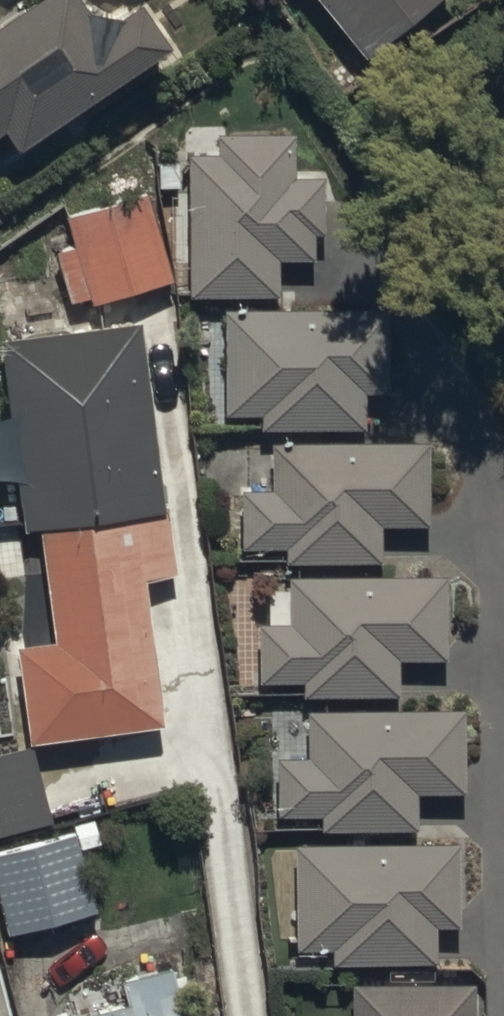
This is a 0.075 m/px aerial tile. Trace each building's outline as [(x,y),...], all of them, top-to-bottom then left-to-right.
[(14,158),(166,56),(136,12),(116,25),(85,21),(71,0),(45,0),(0,31),(0,162),(11,154),(14,158)] [(366,64),(445,0),(314,0),(366,64)] [(293,138),(214,139),(214,160),(187,160),(187,301),(276,301),(276,266),(313,266),(313,240),(323,240),(323,182),(293,182),(293,138)] [(55,195),(92,309),(172,283),(135,169),(55,195)] [(224,367),(224,419),(261,419),(261,435),(364,435),(364,398),(388,398),(388,313),(381,313),(381,270),(296,270),(296,315),(203,315),(203,367),(224,367)] [(139,328),(0,344),(0,373),(19,536),(42,534),(55,650),(15,655),(25,745),(162,730),(145,585),(173,582),(166,518),(161,518),(139,328)] [(283,554),(283,566),(380,567),(380,530),(427,530),(428,447),(271,446),(270,495),(239,495),(238,553),(283,554)] [(446,581),(287,581),(287,594),(267,594),(267,629),(259,629),(259,688),(303,688),(303,703),(398,703),(398,666),(446,665),(446,581)] [(462,796),(461,713),(304,714),(304,764),(277,764),(277,822),(320,822),(320,837),(416,836),(415,797),(462,796)] [(0,757),(0,837),(53,822),(32,748),(0,757)] [(0,855),(0,917),(6,941),(97,918),(80,852),(100,847),(92,818),(68,824),(71,837),(0,855)] [(458,932),(458,846),(294,846),(294,953),(330,953),(330,969),(435,969),(435,932),(458,932)] [(167,966),(120,979),(127,1005),(87,1015),(180,1015),(167,966)] [(473,988),(350,989),(351,1015),(473,1015),(473,988)]
